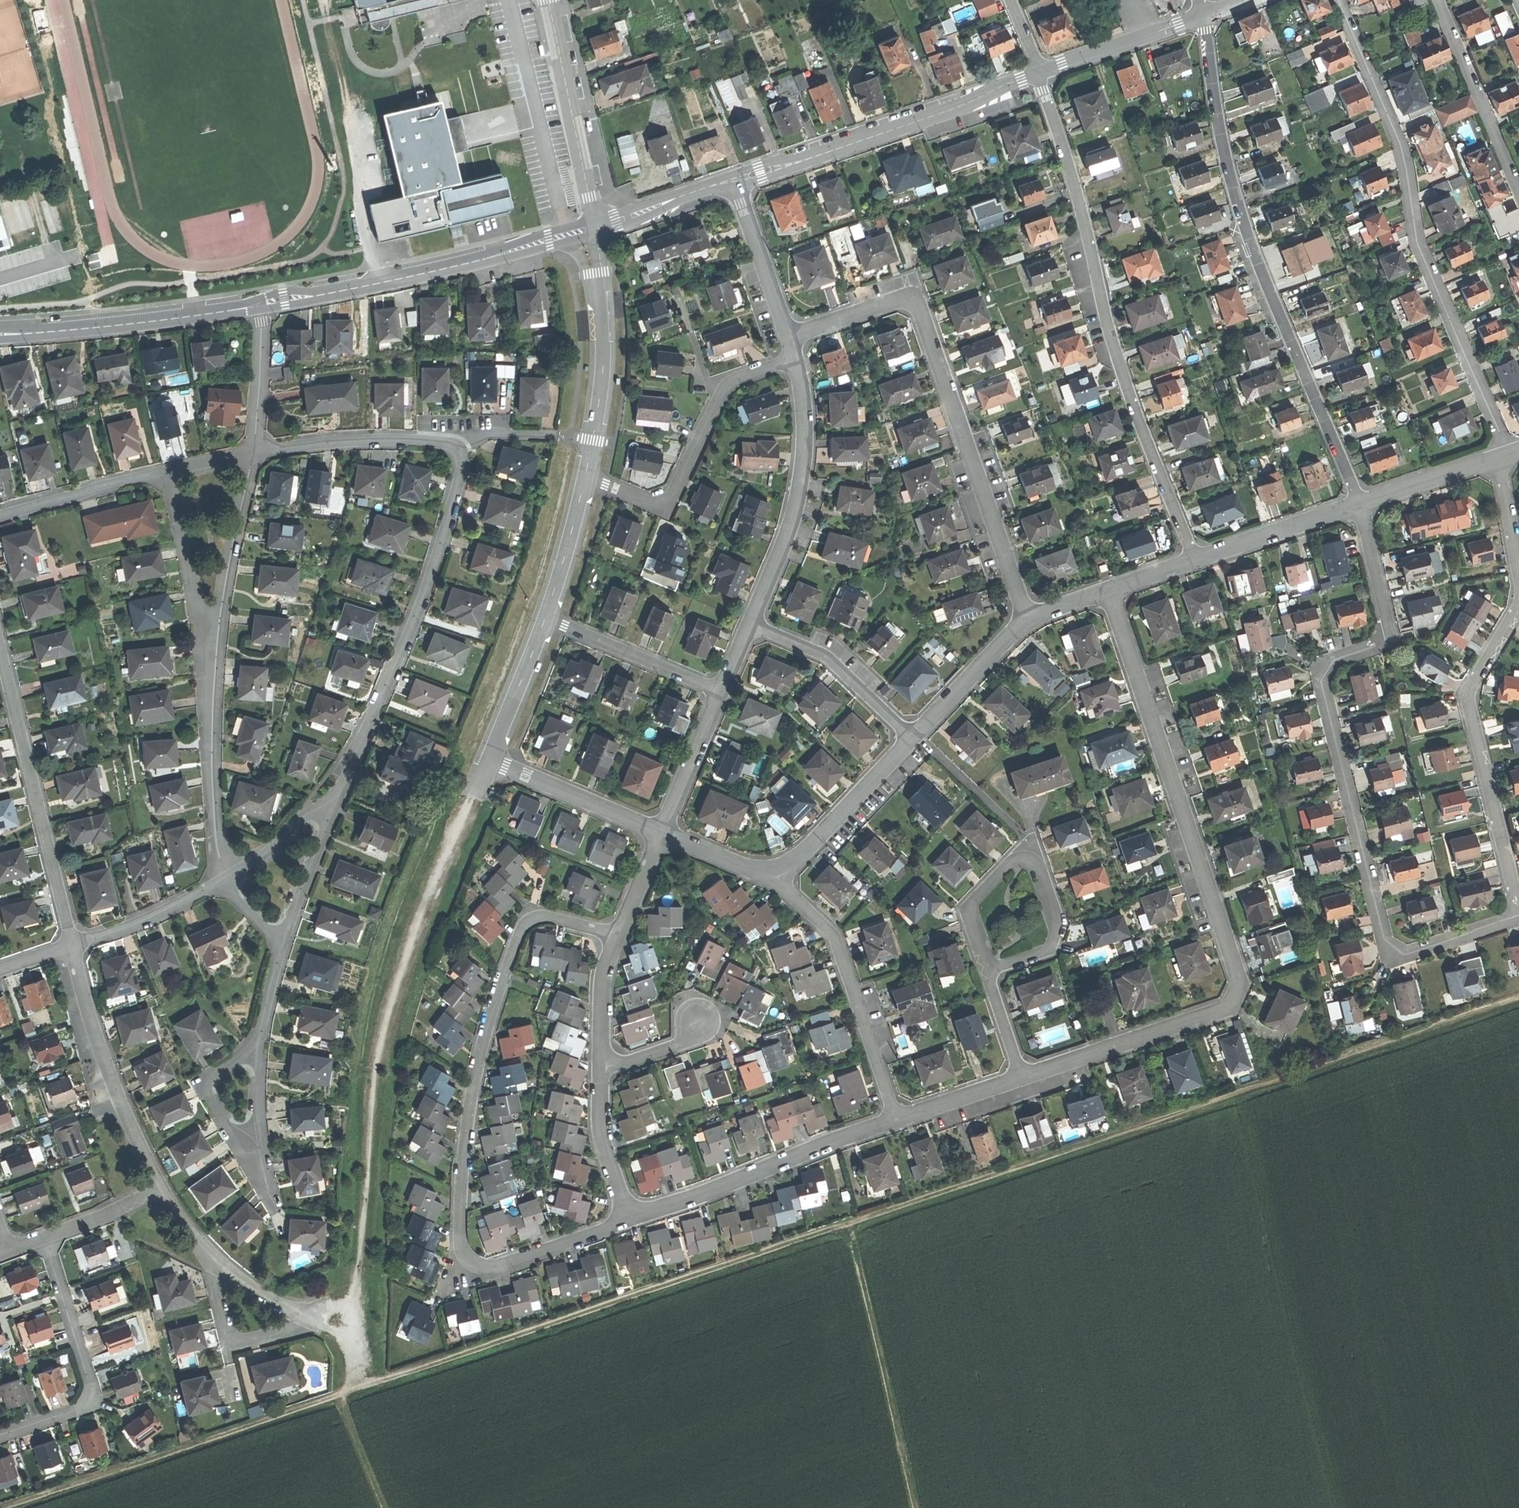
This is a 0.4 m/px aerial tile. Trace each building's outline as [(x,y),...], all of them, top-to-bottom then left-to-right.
[(388,26),(390,22),(389,18),(386,3),(385,0),(355,0),(358,10),(367,8),(370,23),(372,27),(374,29),(378,31),(382,30),(386,29),(388,26)] [(395,17),(418,11),(417,9),(437,4),(439,0),(396,0),(396,1),(395,17)] [(973,1),(982,19),(998,12),(993,0),(975,0),(973,1)] [(1068,0),(1058,0),(1064,14),(1066,13),(1072,11),(1068,0)] [(1310,20),(1324,14),(1329,12),(1331,11),(1327,0),(1302,0),(1310,20)] [(1381,16),(1393,11),(1393,9),(1389,0),(1374,0),(1381,16)] [(1398,0),(1389,0),(1393,9),(1400,6),(1398,0)] [(1415,10),(1419,8),(1416,0),(1410,0),(1415,10)] [(1419,8),(1429,4),(1427,0),(1416,0),(1419,8)] [(389,18),(395,17),(396,1),(386,3),(389,18)] [(958,20),(975,16),(972,6),(955,11),(958,20)] [(361,25),(370,23),(367,8),(358,10),(361,25)] [(1476,35),(1490,29),(1481,8),(1460,17),(1464,27),(1468,38),(1476,35)] [(1495,17),(1503,36),(1514,32),(1506,12),(1495,17)] [(1074,34),(1066,13),(1064,14),(1039,24),(1044,35),(1048,45),(1074,34)] [(1249,17),(1240,21),(1242,28),(1234,31),(1239,45),(1248,41),(1251,48),(1259,45),(1256,38),(1268,34),(1260,13),(1249,17)] [(943,22),(950,37),(959,33),(953,18),(943,22)] [(618,29),(616,30),(617,34),(622,32),(623,37),(631,35),(626,19),(616,22),(618,29)] [(1319,31),(1323,38),(1336,33),(1332,26),(1319,31)] [(721,32),(724,41),(733,37),(730,28),(721,32)] [(983,34),(991,55),(1000,52),(1014,47),(1010,38),(1007,28),(996,32),(995,29),(983,34)] [(934,61),(943,83),(953,80),(961,77),(956,63),(960,62),(955,47),(936,54),(932,44),(938,42),(933,29),(922,33),(932,61),(934,61)] [(1404,34),(1409,46),(1420,41),(1418,37),(1415,29),(1404,34)] [(1494,39),(1490,29),(1476,35),(1480,45),(1494,39)] [(595,48),(597,57),(608,54),(608,51),(613,49),(614,51),(622,49),(620,42),(617,34),(616,30),(591,38),(595,48)] [(900,36),(880,44),(891,72),(894,71),(903,67),(911,64),(900,36)] [(1507,41),(1517,65),(1518,64),(1518,36),(1507,41)] [(1422,56),(1427,69),(1451,59),(1447,49),(1443,38),(1433,42),(1432,41),(1425,44),(1425,45),(1418,48),(1420,52),(1416,54),(1418,58),(1422,56)] [(1344,43),(1335,47),(1335,45),(1329,48),(1329,50),(1320,53),(1329,74),(1353,63),(1348,53),(1344,43)] [(1015,46),(1014,47),(1000,52),(1002,57),(1017,52),(1015,46)] [(1156,59),(1163,78),(1180,72),(1191,68),(1185,49),(1170,54),(1156,59)] [(1288,55),(1293,68),(1308,62),(1303,49),(1288,55)] [(646,65),(616,75),(619,86),(623,96),(641,90),(642,92),(653,88),(648,73),(646,65)] [(1127,69),(1119,72),(1128,98),(1140,93),(1148,91),(1145,81),(1142,82),(1136,66),(1127,69)] [(906,73),(903,67),(894,71),(896,76),(901,75),(906,73)] [(1194,76),(1191,68),(1180,72),(1183,80),(1194,76)] [(866,73),(868,80),(876,77),(874,71),(866,73)] [(1404,114),(1429,104),(1415,71),(1404,76),(1393,81),(1391,82),(1398,99),(1404,114)] [(803,72),(795,76),(796,79),(800,90),(809,86),(803,72)] [(1391,77),(1393,81),(1404,76),(1402,72),(1391,77)] [(874,107),(885,104),(876,77),(868,80),(855,84),(863,110),(874,107)] [(1247,96),(1250,105),(1274,97),(1268,78),(1243,86),(1247,96)] [(801,92),(800,90),(796,79),(787,82),(791,90),(793,95),(801,92)] [(780,94),(791,90),(787,82),(777,86),(780,94)] [(737,87),(743,100),(750,97),(745,84),(737,87)] [(1321,89),(1327,104),(1338,100),(1332,84),(1321,89)] [(1348,90),(1340,93),(1350,116),(1371,107),(1367,96),(1362,84),(1354,87),(1348,90)] [(1500,115),(1518,107),(1518,93),(1518,91),(1517,88),(1516,84),(1506,88),(1506,86),(1500,89),(1500,90),(1491,94),(1496,105),(1500,115)] [(815,97),(824,121),(833,117),(843,114),(833,90),(815,97)] [(1100,91),(1076,99),(1082,116),(1086,129),(1111,120),(1100,91)] [(1142,99),(1140,93),(1128,98),(1130,103),(1142,99)] [(417,96),(419,104),(427,102),(426,94),(417,96)] [(1437,110),(1442,123),(1476,110),(1471,96),(1437,110)] [(402,198),(460,185),(453,157),(445,122),(440,103),(383,116),(402,198)] [(774,112),(783,135),(792,131),(801,127),(793,105),(774,112)] [(1410,113),(1413,120),(1426,115),(1423,108),(1410,113)] [(1478,113),(1476,110),(1442,123),(1443,127),(1478,113)] [(736,125),(746,148),(755,145),(765,140),(756,117),(736,125)] [(460,119),(445,122),(453,157),(463,154),(459,135),(464,134),(460,119)] [(1276,119),(1252,127),(1255,136),(1258,147),(1283,138),(1282,136),(1277,123),(1276,119)] [(1286,120),(1277,123),(1282,136),(1291,133),(1286,120)] [(1330,132),(1334,141),(1347,135),(1355,156),(1382,145),(1378,135),(1373,124),(1357,131),(1354,122),(1330,132)] [(1007,139),(1013,159),(1040,150),(1032,125),(1021,128),(1019,123),(1012,126),(1003,129),(1004,130),(1007,139)] [(1196,123),(1171,131),(1174,140),(1178,151),(1203,142),(1199,132),(1196,123)] [(1416,144),(1421,154),(1443,145),(1434,123),(1426,126),(1425,125),(1414,130),(1416,134),(1412,135),(1413,138),(1411,139),(1412,141),(1414,145),(1416,144)] [(1000,141),(1007,139),(1004,130),(997,133),(1000,141)] [(1168,142),(1174,140),(1171,131),(1165,133),(1168,142)] [(650,139),(658,164),(664,162),(668,161),(678,157),(671,133),(650,139)] [(692,145),(698,164),(713,159),(727,154),(720,135),(692,145)] [(960,143),(945,149),(951,168),(984,157),(977,138),(960,143)] [(1428,172),(1429,174),(1432,172),(1434,176),(1445,171),(1444,168),(1451,165),(1443,145),(1421,154),(1423,161),(1425,166),(1428,172)] [(1093,167),(1098,181),(1115,175),(1109,157),(1107,149),(1106,147),(1089,153),(1093,167)] [(1114,147),(1107,149),(1109,157),(1116,154),(1114,147)] [(1467,156),(1477,182),(1499,173),(1494,161),(1490,151),(1487,153),(1485,149),(1467,156)] [(888,170),(895,190),(927,179),(918,154),(909,158),(907,153),(898,156),(885,161),(888,170)] [(680,163),(678,157),(668,161),(669,166),(680,163)] [(985,162),(984,157),(951,168),(953,173),(985,162)] [(1204,162),(1180,170),(1186,188),(1210,180),(1207,172),(1204,162)] [(1264,179),(1267,188),(1286,182),(1280,163),(1260,169),(1264,179)] [(1454,173),(1451,165),(1444,168),(1445,171),(1447,175),(1454,173)] [(1379,167),(1360,175),(1368,194),(1372,192),(1380,188),(1387,185),(1383,176),(1379,167)] [(889,193),(895,190),(888,170),(881,176),(889,193)] [(1503,183),(1499,173),(1477,182),(1488,208),(1501,202),(1507,200),(1505,195),(1508,194),(1503,183)] [(460,186),(460,185),(402,198),(369,206),(378,245),(450,228),(452,240),(464,237),(461,225),(508,214),(499,176),(460,186)] [(1465,176),(1449,183),(1452,190),(1463,185),(1468,183),(1465,176)] [(829,180),(820,183),(832,216),(851,209),(839,177),(829,180)] [(1039,180),(1019,186),(1025,204),(1045,198),(1042,189),(1039,180)] [(1434,187),(1438,198),(1463,187),(1463,185),(1452,190),(1449,183),(1448,181),(1434,187)] [(773,199),(783,229),(806,221),(796,192),(784,196),(773,199)] [(1436,221),(1441,233),(1463,224),(1459,216),(1451,197),(1429,206),(1436,221)] [(993,198),(970,206),(975,221),(976,221),(980,232),(1002,224),(998,213),(1001,212),(999,207),(1001,206),(999,202),(995,203),(993,198)] [(1214,201),(1190,209),(1196,227),(1220,219),(1217,209),(1214,201)] [(1501,202),(1488,208),(1486,208),(1499,239),(1516,231),(1517,234),(1518,233),(1518,217),(1517,212),(1507,216),(1501,202)] [(13,248),(0,203),(0,252),(13,248)] [(1111,222),(1115,233),(1138,226),(1136,221),(1139,221),(1138,216),(1130,219),(1125,204),(1107,209),(1111,222)] [(1289,205),(1268,213),(1271,221),(1274,230),(1295,223),(1289,205)] [(1468,212),(1459,216),(1463,224),(1471,220),(1468,212)] [(1368,230),(1371,238),(1379,235),(1390,230),(1386,222),(1384,222),(1382,218),(1381,214),(1376,216),(1367,220),(1364,221),(1368,230)] [(926,239),(928,247),(962,236),(956,216),(922,227),(926,239)] [(1049,216),(1025,224),(1032,244),(1056,236),(1053,226),(1049,216)] [(683,231),(676,234),(682,252),(683,254),(691,251),(692,252),(711,245),(704,224),(696,227),(696,225),(689,227),(683,230),(683,231)] [(1373,241),(1371,238),(1368,230),(1360,233),(1365,244),(1373,241)] [(1392,235),(1390,230),(1379,235),(1384,247),(1399,240),(1396,234),(1392,235)] [(676,234),(675,231),(661,235),(650,239),(653,247),(652,247),(655,256),(656,259),(660,258),(665,256),(665,257),(682,252),(676,234)] [(888,233),(857,243),(866,269),(881,264),(897,258),(888,233)] [(1325,236),(1302,244),(1309,262),(1314,261),(1314,262),(1332,255),(1325,236)] [(1220,240),(1203,246),(1208,261),(1212,274),(1229,268),(1224,253),(1220,240)] [(1449,258),(1453,267),(1473,259),(1466,242),(1446,251),(1449,258)] [(1302,243),(1283,250),(1286,260),(1288,265),(1285,266),(1289,277),(1311,268),(1309,262),(1302,244),(1302,243)] [(823,246),(797,255),(800,264),(804,278),(808,288),(821,283),(822,287),(828,284),(836,282),(831,268),(829,261),(823,246)] [(1127,270),(1130,280),(1149,274),(1150,278),(1162,274),(1154,249),(1124,260),(1127,270)] [(1009,255),(1011,261),(1023,257),(1021,251),(1009,255)] [(1400,251),(1380,259),(1384,268),(1387,275),(1389,279),(1408,271),(1403,260),(1400,251)] [(99,252),(87,255),(91,269),(103,266),(99,252)] [(667,276),(660,258),(656,259),(655,256),(646,259),(650,270),(654,280),(667,276)] [(965,256),(935,266),(939,278),(943,289),(953,285),(964,282),(973,279),(965,256)] [(1052,257),(1026,266),(1033,285),(1059,276),(1055,265),(1052,257)] [(1204,277),(1212,274),(1208,261),(1200,264),(1204,277)] [(800,279),(804,278),(800,264),(796,265),(800,279)] [(647,283),(654,280),(650,270),(643,272),(647,283)] [(1469,275),(1472,281),(1479,278),(1479,277),(1477,272),(1469,275)] [(1218,278),(1220,285),(1233,281),(1231,274),(1218,278)] [(709,287),(716,308),(733,302),(737,301),(733,288),(730,280),(709,287)] [(1467,300),(1469,306),(1479,302),(1490,298),(1483,281),(1481,282),(1473,285),(1462,290),(1467,300)] [(966,287),(964,282),(953,285),(955,291),(966,287)] [(740,286),(733,288),(737,301),(733,302),(735,308),(746,304),(743,293),(740,286)] [(1236,288),(1217,294),(1222,309),(1227,324),(1246,317),(1240,301),(1236,288)] [(516,293),(520,325),(531,324),(538,323),(537,312),(539,311),(537,291),(526,292),(516,293)] [(1400,298),(1410,322),(1426,315),(1421,302),(1417,291),(1400,298)] [(1322,292),(1300,300),(1304,309),(1307,318),(1329,309),(1322,292)] [(1163,294),(1158,296),(1162,308),(1167,306),(1163,294)] [(1216,311),(1222,309),(1217,294),(1211,296),(1216,311)] [(954,319),(958,330),(990,320),(981,296),(950,307),(954,319)] [(1131,318),(1135,330),(1166,320),(1162,308),(1158,296),(1127,306),(1131,318)] [(1069,307),(1066,298),(1057,300),(1057,299),(1048,302),(1048,303),(1042,305),(1043,307),(1044,311),(1048,324),(1072,317),(1069,307)] [(421,300),(421,333),(422,333),(446,333),(447,332),(447,320),(443,320),(443,310),(446,310),(446,299),(433,300),(421,300)] [(643,306),(652,330),(666,326),(673,323),(665,299),(643,306)] [(1482,308),(1479,302),(1469,306),(1472,312),(1482,308)] [(477,306),(468,306),(469,341),(493,340),(493,328),(489,329),(488,305),(477,306)] [(649,331),(652,330),(643,306),(641,307),(649,331)] [(1490,313),(1492,318),(1503,313),(1500,308),(1490,313)] [(387,311),(374,312),(378,342),(388,341),(389,342),(399,341),(398,328),(396,329),(395,321),(397,320),(396,310),(387,311)] [(543,311),(539,311),(537,312),(538,323),(531,324),(531,327),(545,326),(543,311)] [(415,313),(406,314),(407,329),(417,328),(415,313)] [(1483,337),(1486,345),(1500,340),(1505,338),(1501,328),(1498,321),(1479,328),(1483,337)] [(327,322),(326,352),(350,353),(351,323),(338,322),(327,322)] [(742,323),(706,335),(710,346),(713,345),(717,354),(724,352),(737,347),(752,342),(749,331),(746,332),(742,323)] [(1338,324),(1318,331),(1323,345),(1328,360),(1348,353),(1338,324)] [(1035,328),(1037,334),(1047,331),(1046,325),(1035,328)] [(1506,325),(1501,328),(1505,338),(1511,335),(1507,327),(1506,325)] [(1512,325),(1507,327),(1511,335),(1516,333),(1512,325)] [(900,327),(880,334),(888,359),(907,353),(903,343),(905,342),(903,338),(900,327)] [(1416,358),(1416,360),(1441,349),(1437,339),(1432,330),(1408,340),(1411,348),(1416,358)] [(288,331),(288,358),(309,358),(309,350),(314,350),(315,340),(310,340),(310,331),(298,331),(288,331)] [(1250,336),(1244,338),(1252,360),(1268,355),(1270,354),(1266,343),(1262,332),(1255,334),(1250,336)] [(968,358),(971,366),(982,362),(991,359),(1003,355),(1004,354),(997,335),(964,347),(968,358)] [(1078,335),(1054,343),(1057,352),(1051,354),(1055,366),(1085,356),(1081,344),(1078,335)] [(908,336),(903,338),(905,342),(903,343),(907,353),(908,356),(914,353),(911,344),(908,336)] [(1144,358),(1148,370),(1179,360),(1175,348),(1171,336),(1141,346),(1144,358)] [(1378,341),(1382,351),(1391,348),(1386,338),(1378,341)] [(1502,345),(1500,340),(1486,345),(1488,350),(1502,345)] [(192,344),(196,370),(213,368),(212,365),(223,364),(220,344),(210,346),(203,347),(203,342),(192,344)] [(1181,346),(1175,348),(1179,360),(1185,358),(1181,346)] [(142,351),(147,373),(178,367),(174,347),(165,349),(160,350),(159,348),(142,351)] [(739,353),(737,347),(724,352),(726,357),(733,355),(739,353)] [(832,351),(824,354),(831,375),(850,369),(843,347),(832,351)] [(1410,361),(1416,358),(1411,348),(1405,351),(1410,361)] [(683,354),(660,352),(659,362),(662,362),(661,373),(681,375),(682,365),(683,354)] [(908,356),(907,353),(888,359),(891,366),(916,357),(914,353),(908,356)] [(95,360),(99,381),(118,377),(119,385),(129,383),(124,354),(109,357),(95,360)] [(1005,359),(1003,355),(991,359),(993,363),(1005,359)] [(1270,363),(1268,355),(1252,360),(1246,363),(1249,371),(1270,363)] [(68,395),(83,391),(75,357),(60,361),(49,363),(57,397),(68,395)] [(993,363),(991,359),(982,362),(985,369),(994,366),(993,363)] [(1,367),(8,397),(12,397),(15,408),(39,402),(34,380),(29,360),(13,364),(1,367)] [(1507,393),(1518,388),(1518,373),(1518,369),(1514,361),(1509,363),(1500,366),(1496,368),(1501,380),(1507,393)] [(1067,373),(1081,368),(1079,362),(1065,367),(1067,373)] [(1368,363),(1361,365),(1364,375),(1372,373),(1368,363)] [(1361,365),(1337,374),(1340,383),(1343,393),(1368,385),(1364,375),(1361,365)] [(1448,369),(1431,377),(1435,387),(1430,389),(1434,396),(1457,386),(1454,381),(1453,377),(1451,377),(1448,369)] [(1253,379),(1258,395),(1284,387),(1281,378),(1279,370),(1253,379)] [(422,371),(422,402),(432,402),(444,402),(444,383),(447,383),(447,371),(422,371)] [(471,371),(471,402),(482,402),(494,402),(494,371),(471,371)] [(165,377),(167,390),(191,385),(188,372),(165,377)] [(881,384),(887,403),(921,392),(918,381),(915,373),(881,384)] [(1155,378),(1157,385),(1174,380),(1172,373),(1155,378)] [(1091,375),(1069,382),(1069,383),(1065,385),(1067,392),(1072,390),(1076,403),(1098,396),(1095,385),(1091,375)] [(1181,378),(1174,380),(1177,389),(1184,387),(1181,378)] [(38,379),(34,380),(39,402),(44,400),(38,379)] [(1247,399),(1258,395),(1253,379),(1242,382),(1245,391),(1247,399)] [(521,380),(520,415),(529,415),(542,416),(543,397),(546,397),(547,381),(521,380)] [(982,399),(985,408),(987,407),(1000,402),(1015,397),(1009,380),(979,390),(982,399)] [(1174,380),(1157,385),(1160,397),(1165,410),(1173,408),(1172,405),(1181,402),(1177,389),(1174,380)] [(352,384),(305,389),(307,412),(329,409),(337,408),(337,411),(355,409),(352,384)] [(401,386),(376,385),(375,401),(379,401),(379,415),(390,416),(401,416),(401,405),(401,393),(401,386)] [(759,395),(746,400),(750,410),(747,411),(751,422),(778,413),(774,402),(777,401),(773,390),(759,395)] [(239,393),(209,391),(207,411),(212,411),(211,423),(232,425),(233,413),(235,413),(236,406),(236,401),(238,401),(239,393)] [(1249,403),(1247,399),(1245,391),(1239,393),(1242,405),(1249,403)] [(856,393),(831,394),(832,410),(833,425),(857,424),(857,421),(856,407),(856,393)] [(69,400),(68,395),(57,397),(58,403),(69,400)] [(673,399),(640,395),(638,416),(671,419),(672,410),(673,399)] [(1003,410),(1000,402),(987,407),(989,415),(1003,410)] [(746,424),(751,422),(747,411),(745,403),(739,405),(742,413),(738,414),(739,417),(743,415),(746,424)] [(173,407),(154,411),(159,438),(169,436),(179,434),(173,407)] [(865,407),(856,407),(857,421),(866,421),(865,407)] [(1294,408),(1275,414),(1281,432),(1300,426),(1297,417),(1294,408)] [(1369,408),(1349,415),(1352,423),(1355,431),(1375,425),(1369,408)] [(1115,409),(1090,418),(1091,421),(1094,431),(1097,440),(1122,431),(1118,419),(1115,409)] [(1442,431),(1447,442),(1475,431),(1470,420),(1466,409),(1438,421),(1442,431)] [(671,428),(671,419),(638,416),(637,422),(656,424),(655,427),(671,428)] [(1025,417),(1003,425),(1006,435),(1009,443),(1032,435),(1025,417)] [(1171,439),(1175,450),(1207,440),(1204,430),(1201,419),(1200,417),(1168,427),(1171,439)] [(1207,417),(1201,419),(1204,430),(1210,428),(1207,417)] [(930,418),(900,428),(907,450),(937,439),(934,428),(930,418)] [(133,420),(109,425),(117,457),(128,455),(138,452),(136,441),(138,440),(133,420)] [(1087,434),(1094,431),(1091,421),(1084,423),(1087,434)] [(1435,434),(1442,431),(1438,421),(1431,424),(1435,434)] [(88,429),(66,434),(74,469),(85,466),(96,463),(88,429)] [(1360,441),(1363,450),(1378,445),(1375,436),(1360,441)] [(868,437),(834,438),(834,448),(834,460),(869,458),(868,437)] [(626,466),(634,468),(638,447),(636,442),(630,446),(626,466)] [(758,442),(743,442),(743,452),(747,452),(746,468),(775,468),(776,456),(776,443),(774,443),(758,442)] [(48,444),(22,451),(30,480),(42,477),(55,473),(48,444)] [(1391,445),(1364,454),(1367,463),(1370,472),(1397,464),(1393,453),(1392,448),(1391,445)] [(634,468),(660,473),(662,462),(664,452),(638,447),(634,468)] [(1100,457),(1107,479),(1122,474),(1135,470),(1131,459),(1128,448),(1100,457)] [(537,458),(504,449),(500,460),(497,471),(510,474),(510,473),(519,475),(518,480),(530,483),(537,458)] [(11,478),(5,457),(0,458),(0,480),(11,478)] [(1217,458),(1211,460),(1214,470),(1220,468),(1217,458)] [(1186,479),(1189,490),(1218,481),(1214,470),(1211,460),(1183,468),(1186,479)] [(1054,461),(1046,464),(1050,475),(1058,472),(1054,461)] [(1300,464),(1302,469),(1311,465),(1310,461),(1300,464)] [(932,463),(904,473),(910,489),(913,499),(939,490),(935,479),(933,473),(935,472),(932,463)] [(1311,465),(1302,469),(1309,490),(1326,485),(1325,481),(1323,473),(1321,469),(1319,463),(1311,465)] [(1024,485),(1028,496),(1054,487),(1050,475),(1046,464),(1020,473),(1024,485)] [(355,492),(381,495),(385,469),(375,468),(375,470),(372,469),(370,469),(370,467),(358,466),(355,492)] [(399,497),(420,502),(423,490),(424,483),(427,484),(430,472),(406,466),(399,497)] [(318,471),(309,470),(305,501),(325,504),(329,473),(318,471)] [(267,501),(287,504),(287,500),(289,487),(294,487),(296,476),(271,473),(269,486),(267,501)] [(1263,480),(1265,486),(1279,481),(1280,481),(1278,473),(1270,476),(1270,478),(1263,480)] [(1123,478),(1122,474),(1107,479),(1108,483),(1123,478)] [(1265,500),(1267,504),(1276,501),(1285,498),(1279,481),(1265,486),(1261,487),(1265,500)] [(723,494),(703,484),(698,496),(692,508),(702,512),(712,517),(723,494)] [(874,491),(842,486),(840,495),(838,508),(870,512),(874,491)] [(296,488),(294,487),(289,487),(287,500),(294,501),(296,488)] [(906,501),(913,499),(910,489),(903,492),(906,501)] [(1133,490),(1116,495),(1124,518),(1148,510),(1145,499),(1142,491),(1134,493),(1133,490)] [(740,532),(760,539),(764,526),(762,525),(764,519),(770,502),(749,494),(740,519),(744,521),(740,532)] [(1205,514),(1207,521),(1213,519),(1214,524),(1242,515),(1235,494),(1202,505),(1205,514)] [(487,510),(484,521),(496,524),(496,523),(504,525),(503,527),(516,531),(518,523),(523,505),(491,496),(487,510)] [(120,511),(125,533),(142,529),(144,535),(156,532),(149,502),(135,506),(120,509),(120,511)] [(1449,508),(1433,511),(1434,515),(1440,539),(1465,533),(1461,515),(1470,513),(1468,508),(1462,505),(1449,508)] [(947,507),(922,515),(926,528),(930,541),(956,532),(952,519),(947,507)] [(1027,530),(1030,540),(1061,530),(1053,508),(1023,519),(1027,530)] [(90,541),(125,533),(120,511),(104,514),(103,513),(96,515),(84,517),(90,541)] [(709,523),(712,517),(702,512),(700,518),(709,523)] [(1474,531),(1470,513),(1461,515),(1465,533),(1474,531)] [(920,530),(926,528),(922,515),(916,517),(920,530)] [(1412,545),(1440,539),(1434,515),(1426,516),(1426,519),(1415,521),(1398,525),(1399,529),(1404,534),(1409,533),(1412,545)] [(408,526),(376,516),(373,529),(369,541),(381,545),(381,543),(388,544),(387,547),(390,548),(401,551),(405,538),(408,526)] [(632,519),(622,516),(612,542),(633,550),(643,523),(632,519)] [(532,527),(518,523),(516,531),(529,535),(532,527)] [(268,545),(300,549),(302,528),(270,524),(269,535),(268,545)] [(389,552),(390,548),(387,547),(388,544),(381,543),(381,545),(369,541),(373,529),(369,528),(364,544),(389,552)] [(10,562),(14,577),(35,572),(28,545),(36,543),(33,532),(23,534),(23,533),(5,537),(8,553),(11,552),(12,556),(13,562),(10,562)] [(665,541),(659,558),(680,567),(687,548),(683,546),(686,540),(676,536),(667,532),(663,540),(665,541)] [(1146,532),(1120,540),(1123,548),(1126,558),(1151,550),(1148,540),(1146,532)] [(843,536),(831,533),(828,544),(825,555),(836,558),(849,562),(861,565),(867,543),(855,540),(856,538),(843,534),(843,536)] [(1403,547),(1412,545),(1409,533),(1404,534),(1401,539),(1403,547)] [(1117,549),(1123,548),(1120,540),(1115,541),(1117,549)] [(1336,541),(1317,546),(1324,576),(1344,572),(1340,557),(1336,541)] [(512,555),(478,544),(474,556),(470,568),(493,576),(497,564),(508,568),(512,555)] [(1466,550),(1471,570),(1491,565),(1489,555),(1487,545),(1466,550)] [(929,561),(936,581),(969,570),(965,560),(962,550),(929,561)] [(1066,550),(1034,561),(1038,571),(1041,579),(1056,574),(1057,577),(1074,571),(1066,550)] [(127,567),(130,580),(141,578),(141,575),(146,574),(147,577),(163,574),(161,563),(159,551),(123,558),(124,567),(127,567)] [(717,588),(736,596),(743,580),(750,564),(723,552),(715,571),(723,575),(717,588)] [(659,558),(650,555),(642,575),(677,589),(685,569),(680,567),(659,558)] [(1096,561),(1099,568),(1105,566),(1102,558),(1096,561)] [(1436,559),(1425,561),(1429,580),(1440,577),(1436,559)] [(357,560),(351,582),(364,586),(364,584),(375,587),(374,591),(385,594),(388,583),(392,570),(357,560)] [(1425,561),(1403,567),(1406,576),(1401,577),(1403,586),(1429,580),(1425,561)] [(1282,569),(1287,587),(1304,583),(1300,565),(1290,567),(1282,569)] [(259,579),(258,591),(272,593),(272,591),(283,592),(283,594),(294,596),(297,571),(260,567),(259,579)] [(1242,595),(1243,597),(1260,593),(1255,572),(1246,574),(1237,576),(1238,578),(1242,595)] [(1042,583),(1057,577),(1056,574),(1041,579),(1042,583)] [(1230,598),(1242,595),(1238,578),(1226,581),(1230,598)] [(821,591),(799,582),(793,595),(787,610),(810,619),(821,591)] [(829,613),(836,616),(847,589),(864,596),(866,591),(846,583),(840,585),(829,613)] [(25,605),(27,614),(44,610),(45,614),(62,610),(57,586),(22,594),(25,605)] [(611,620),(622,624),(633,598),(612,589),(601,616),(611,620)] [(846,621),(857,626),(862,615),(866,604),(869,598),(864,596),(847,589),(836,616),(835,617),(846,621)] [(484,600),(452,590),(449,599),(446,610),(462,615),(460,622),(478,627),(483,610),(481,609),(484,600)] [(977,592),(944,602),(949,615),(951,622),(983,612),(980,602),(977,592)] [(1194,594),(1183,597),(1191,624),(1221,614),(1213,592),(1202,595),(1195,597),(1194,594)] [(130,602),(134,624),(171,616),(169,605),(167,594),(130,602)] [(1472,600),(1461,617),(1478,627),(1483,619),(1488,610),(1472,600)] [(937,619),(949,615),(944,602),(937,605),(937,606),(933,608),(937,619)] [(1355,602),(1331,608),(1335,626),(1348,623),(1350,630),(1355,628),(1361,627),(1355,602)] [(346,635),(368,641),(372,628),(377,613),(344,603),(340,618),(350,622),(349,625),(347,625),(346,628),(348,629),(346,635)] [(1179,638),(1167,603),(1155,608),(1143,611),(1155,646),(1179,638)] [(1435,603),(1406,610),(1409,623),(1411,635),(1431,630),(1429,622),(1438,619),(1435,603)] [(870,606),(866,604),(862,615),(866,616),(870,606)] [(652,609),(642,632),(652,636),(662,640),(671,617),(652,609)] [(1309,611),(1289,616),(1292,629),(1294,635),(1305,633),(1314,630),(1309,611)] [(253,628),(252,639),(274,642),(274,645),(285,646),(289,621),(255,616),(253,628)] [(1283,631),(1292,629),(1289,616),(1280,618),(1283,631)] [(1448,636),(1465,647),(1471,637),(1478,627),(1461,617),(1460,616),(1448,636)] [(1439,622),(1438,619),(1429,622),(1431,630),(1434,630),(1439,622)] [(694,654),(703,658),(708,645),(711,646),(718,629),(697,620),(685,650),(694,654)] [(888,622),(884,626),(891,633),(896,629),(894,628),(888,622)] [(876,649),(884,657),(899,640),(891,633),(884,626),(883,625),(868,642),(876,649)] [(896,629),(891,633),(899,640),(906,633),(897,625),(894,628),(896,629)] [(1247,640),(1250,657),(1270,654),(1268,644),(1265,626),(1245,630),(1247,640)] [(36,648),(38,657),(55,653),(56,656),(73,652),(68,630),(34,639),(36,648)] [(1092,630),(1070,637),(1075,654),(1081,672),(1102,665),(1097,648),(1092,630)] [(431,645),(426,656),(447,665),(446,666),(458,671),(467,648),(435,635),(431,645)] [(1066,657),(1075,654),(1070,637),(1061,640),(1066,657)] [(1240,659),(1250,657),(1247,640),(1237,642),(1240,659)] [(128,651),(131,677),(169,673),(168,660),(167,647),(128,651)] [(337,651),(331,673),(348,678),(359,681),(361,681),(364,670),(362,670),(363,668),(363,666),(365,667),(367,659),(337,651)] [(1212,672),(1216,670),(1209,651),(1205,653),(1212,672)] [(1021,671),(1046,696),(1061,680),(1035,656),(1028,664),(1021,671)] [(918,657),(893,682),(902,691),(911,699),(936,674),(918,657)] [(761,670),(756,683),(771,689),(785,695),(795,672),(766,659),(763,666),(761,670)] [(1179,678),(1181,686),(1206,678),(1200,659),(1175,667),(1179,678)] [(1427,660),(1417,676),(1425,680),(1423,683),(1439,692),(1446,682),(1442,680),(1444,676),(1447,672),(1427,660)] [(590,693),(600,670),(595,667),(589,665),(589,666),(580,662),(578,666),(570,662),(562,679),(572,684),(571,685),(590,693)] [(236,698),(262,700),(263,688),(264,669),(238,667),(237,678),(240,678),(240,683),(239,688),(237,688),(236,698)] [(770,692),(771,689),(756,683),(761,670),(754,667),(748,683),(770,692)] [(1281,671),(1261,676),(1266,696),(1286,691),(1283,682),(1281,671)] [(1351,695),(1354,704),(1374,700),(1368,674),(1348,679),(1351,695)] [(47,695),(50,704),(64,701),(65,704),(85,699),(79,676),(45,684),(47,695)] [(610,703),(624,710),(626,705),(630,707),(635,695),(631,693),(634,685),(626,681),(617,677),(608,695),(613,697),(610,703)] [(357,688),(359,681),(348,678),(346,685),(357,688)] [(1062,695),(1072,686),(1065,679),(1056,688),(1062,695)] [(448,694),(416,681),(412,691),(408,701),(430,710),(429,712),(439,716),(448,694)] [(1504,684),(1503,690),(1501,690),(1497,690),(1496,698),(1496,706),(1508,707),(1508,704),(1518,705),(1518,685),(1504,684)] [(798,708),(819,727),(839,706),(828,696),(819,687),(798,708)] [(1110,687),(1082,695),(1087,712),(1094,709),(1097,720),(1118,713),(1114,699),(1110,687)] [(270,689),(263,688),(262,700),(269,701),(270,689)] [(1288,699),(1286,691),(1266,696),(1268,703),(1288,699)] [(992,700),(985,707),(1013,734),(1019,728),(1025,721),(1028,719),(1000,692),(992,700)] [(138,713),(139,724),(152,722),(151,715),(170,713),(169,703),(167,694),(147,697),(147,699),(140,700),(139,696),(130,697),(132,714),(138,713)] [(327,725),(338,729),(340,721),(338,720),(339,716),(341,712),(343,713),(346,705),(318,695),(309,719),(313,720),(327,725)] [(666,697),(656,720),(675,729),(684,707),(678,705),(675,704),(676,701),(666,697)] [(779,712),(748,699),(744,709),(740,720),(750,724),(749,727),(769,735),(779,712)] [(1193,721),(1195,729),(1219,721),(1213,701),(1189,709),(1193,721)] [(1090,722),(1097,720),(1094,709),(1087,712),(1090,722)] [(1421,722),(1424,734),(1445,729),(1443,720),(1441,710),(1419,715),(1421,722)] [(1303,717),(1279,722),(1284,742),(1295,740),(1296,743),(1305,741),(1304,737),(1307,736),(1305,726),(1303,717)] [(266,724),(243,718),(239,728),(237,738),(240,739),(235,756),(255,761),(266,724)] [(852,718),(834,737),(859,759),(876,740),(863,729),(852,718)] [(325,731),(327,725),(313,720),(311,726),(325,731)] [(570,729),(548,720),(541,736),(545,738),(539,752),(547,755),(558,759),(570,729)] [(1354,726),(1355,730),(1378,724),(1377,720),(1354,726)] [(1028,724),(1025,721),(1019,728),(1022,730),(1028,724)] [(1387,722),(1378,724),(1381,735),(1390,732),(1387,722)] [(1416,736),(1424,734),(1421,722),(1413,724),(1416,736)] [(49,742),(51,751),(65,748),(66,752),(85,747),(79,724),(46,732),(49,742)] [(1358,739),(1360,749),(1383,744),(1381,735),(1378,724),(1355,730),(1358,739)] [(1505,729),(1507,740),(1509,748),(1518,747),(1518,748),(1518,726),(1505,729)] [(959,734),(952,742),(976,765),(991,750),(967,727),(959,734)] [(431,742),(409,733),(401,751),(399,757),(398,760),(393,758),(390,756),(381,778),(411,791),(421,769),(420,768),(431,742)] [(615,743),(594,735),(579,769),(590,773),(600,777),(606,762),(607,762),(615,743)] [(1128,737),(1094,748),(1095,754),(1100,770),(1111,767),(1112,769),(1126,765),(1126,762),(1135,759),(1132,748),(1128,737)] [(143,742),(145,767),(156,767),(174,765),(176,765),(175,753),(175,740),(143,742)] [(722,760),(716,775),(734,783),(745,757),(742,756),(746,746),(731,740),(727,749),(722,760)] [(319,749),(299,742),(295,753),(293,752),(289,767),(291,768),(289,773),(308,780),(312,770),(310,769),(312,764),(314,758),(315,759),(319,749)] [(1207,762),(1211,774),(1238,765),(1231,744),(1204,753),(1207,762)] [(1518,756),(1518,748),(1518,747),(1509,748),(1512,758),(1518,756)] [(816,780),(826,789),(834,781),(843,771),(820,750),(803,768),(812,776),(814,775),(818,779),(816,780)] [(635,754),(622,786),(634,791),(647,796),(652,784),(651,783),(654,776),(656,776),(660,765),(635,754)] [(1093,773),(1100,770),(1095,754),(1088,756),(1093,773)] [(1430,758),(1434,778),(1458,773),(1456,763),(1450,764),(1449,760),(1448,754),(1430,758)] [(1382,762),(1385,773),(1386,779),(1399,776),(1395,759),(1382,762)] [(1011,777),(1019,801),(1036,796),(1069,785),(1061,761),(1011,777)] [(174,771),(174,765),(156,767),(156,775),(174,771)] [(1313,765),(1289,770),(1293,790),(1317,784),(1315,774),(1313,765)] [(59,788),(62,799),(87,793),(88,796),(99,794),(93,768),(56,777),(59,788)] [(1371,793),(1373,804),(1391,800),(1386,779),(1385,773),(1367,777),(1371,793)] [(1515,799),(1518,798),(1518,775),(1513,777),(1510,778),(1512,788),(1515,799)] [(770,793),(777,799),(790,784),(784,778),(770,793)] [(150,787),(155,811),(167,808),(167,806),(187,801),(185,790),(183,779),(150,787)] [(240,783),(231,810),(243,814),(245,809),(267,815),(269,808),(270,804),(272,804),(275,794),(240,783)] [(774,809),(791,824),(801,813),(805,817),(809,813),(814,806),(790,784),(777,799),(780,802),(774,809)] [(1144,784),(1113,795),(1115,801),(1119,813),(1122,820),(1152,809),(1148,797),(1144,784)] [(951,811),(927,787),(917,797),(909,805),(934,829),(951,811)] [(720,824),(735,830),(745,805),(710,790),(698,818),(708,822),(710,819),(720,824)] [(1212,813),(1215,824),(1230,819),(1243,815),(1251,812),(1244,791),(1209,803),(1212,813)] [(518,832),(535,839),(544,818),(537,815),(541,804),(531,800),(522,797),(514,817),(523,821),(518,832)] [(1438,803),(1442,822),(1467,817),(1466,814),(1468,809),(1463,806),(1462,802),(1461,798),(1438,803)] [(15,819),(13,810),(11,799),(0,802),(0,822),(15,819)] [(1114,815),(1119,813),(1115,801),(1110,803),(1114,815)] [(1324,810),(1306,814),(1310,834),(1329,830),(1326,819),(1324,810)] [(795,828),(805,817),(801,813),(791,824),(795,828)] [(558,849),(575,856),(584,835),(577,832),(581,822),(572,818),(563,814),(554,835),(562,838),(558,849)] [(775,814),(768,820),(782,834),(789,827),(775,814)] [(1306,835),(1310,834),(1306,814),(1301,815),(1306,835)] [(71,834),(73,843),(91,839),(92,842),(109,838),(104,815),(68,823),(71,834)] [(975,815),(960,832),(985,856),(992,848),(1000,839),(975,815)] [(1246,822),(1243,815),(1230,819),(1232,826),(1246,822)] [(1382,831),(1384,840),(1396,837),(1407,835),(1403,816),(1380,821),(1382,831)] [(1469,826),(1467,817),(1442,822),(1444,831),(1469,826)] [(15,819),(0,822),(0,828),(17,824),(15,819)] [(395,830),(368,819),(363,830),(359,841),(369,845),(369,843),(377,846),(376,848),(386,852),(395,830)] [(1083,823),(1053,832),(1056,842),(1059,851),(1067,848),(1075,846),(1089,841),(1083,823)] [(773,825),(766,827),(771,846),(785,842),(782,833),(775,835),(773,825)] [(185,826),(165,831),(175,871),(193,867),(194,865),(189,844),(191,843),(190,843),(188,837),(185,826)] [(1418,832),(1419,841),(1431,839),(1430,831),(1418,832)] [(598,842),(590,863),(609,870),(612,861),(620,864),(628,842),(619,839),(609,835),(605,844),(598,842)] [(1409,844),(1407,835),(1396,837),(1398,847),(1409,844)] [(1122,846),(1128,865),(1155,856),(1152,845),(1149,837),(1122,846)] [(1398,847),(1396,837),(1384,840),(1386,849),(1398,847)] [(1474,841),(1449,847),(1454,867),(1471,863),(1479,861),(1477,853),(1474,841)] [(893,860),(874,842),(866,850),(859,857),(878,875),(885,868),(893,860)] [(1228,863),(1231,873),(1260,863),(1253,842),(1224,851),(1228,863)] [(503,867),(497,874),(514,890),(521,883),(528,876),(519,867),(524,862),(509,846),(495,860),(503,867)] [(1309,851),(1312,861),(1331,857),(1329,846),(1309,851)] [(14,877),(13,872),(26,869),(24,860),(21,848),(0,853),(0,880),(14,877)] [(947,851),(931,870),(954,890),(962,881),(970,872),(947,851)] [(152,852),(128,857),(130,869),(133,869),(138,889),(148,887),(160,884),(152,852)] [(111,856),(113,865),(121,864),(118,854),(111,856)] [(1331,857),(1312,861),(1316,881),(1336,877),(1333,866),(1331,857)] [(1310,883),(1316,881),(1312,861),(1306,863),(1310,883)] [(378,876),(338,863),(335,873),(332,883),(353,890),(352,893),(370,899),(378,876)] [(1473,871),(1471,863),(1454,867),(1456,876),(1473,871)] [(1390,880),(1393,890),(1416,884),(1411,865),(1388,871),(1390,880)] [(890,872),(885,868),(878,875),(883,880),(890,872)] [(27,874),(26,869),(13,872),(14,877),(27,874)] [(107,869),(81,875),(85,894),(89,910),(115,903),(107,869)] [(827,896),(840,909),(855,894),(830,870),(816,885),(827,896)] [(1101,873),(1070,883),(1073,893),(1075,900),(1106,890),(1101,873)] [(492,897),(486,902),(501,918),(510,909),(515,904),(508,896),(514,890),(497,874),(483,888),(492,897)] [(572,905),(593,913),(596,906),(601,894),(592,891),(595,882),(573,874),(566,892),(576,896),(572,905)] [(1266,881),(1268,888),(1286,883),(1284,876),(1266,881)] [(598,879),(595,886),(605,889),(607,883),(598,879)] [(703,896),(709,905),(728,891),(722,882),(703,896)] [(1460,891),(1464,910),(1469,909),(1470,913),(1476,911),(1484,910),(1483,906),(1489,904),(1485,885),(1460,891)] [(898,910),(916,926),(924,916),(930,910),(934,913),(940,906),(919,887),(898,910)] [(709,905),(720,919),(729,912),(734,919),(751,906),(745,898),(740,891),(733,897),(728,891),(709,905)] [(1167,894),(1140,903),(1149,928),(1175,920),(1171,906),(1167,894)] [(1244,908),(1247,918),(1268,911),(1263,894),(1242,900),(1244,908)] [(31,899),(1,907),(6,929),(22,925),(21,922),(25,921),(25,922),(36,920),(33,909),(31,899)] [(474,930),(490,946),(497,939),(504,932),(495,924),(501,918),(486,902),(472,917),(480,925),(474,930)] [(1318,908),(1323,928),(1346,923),(1343,910),(1341,902),(1318,908)] [(757,915),(751,906),(734,919),(746,936),(754,929),(760,937),(779,923),(772,914),(767,907),(757,915)] [(369,914),(379,918),(382,910),(371,907),(369,914)] [(361,922),(322,908),(319,917),(316,925),(340,934),(339,937),(353,942),(361,922)] [(648,928),(648,938),(671,938),(671,929),(682,929),(681,909),(659,909),(659,917),(648,918),(648,928)] [(1430,909),(1403,915),(1405,924),(1407,934),(1434,928),(1430,909)] [(1271,920),(1268,911),(1247,918),(1250,927),(1271,920)] [(1369,915),(1356,918),(1358,924),(1371,921),(1369,915)] [(1122,921),(1088,933),(1092,943),(1095,952),(1129,940),(1122,921)] [(202,931),(191,936),(199,957),(203,955),(208,966),(226,959),(218,938),(223,936),(219,925),(202,931)] [(337,941),(339,937),(340,934),(316,925),(313,932),(337,941)] [(1255,934),(1257,941),(1274,935),(1278,950),(1291,947),(1284,925),(1255,934)] [(886,927),(864,934),(868,947),(864,948),(867,958),(871,969),(897,960),(886,927)] [(752,943),(760,937),(754,929),(746,936),(752,943)] [(539,970),(558,973),(562,951),(555,950),(557,938),(536,935),(534,947),(533,956),(541,958),(539,970)] [(1257,941),(1246,944),(1248,951),(1257,948),(1260,956),(1262,962),(1280,956),(1278,950),(1274,935),(1257,941)] [(143,948),(154,976),(177,966),(169,946),(166,947),(163,940),(153,945),(143,948)] [(708,980),(716,984),(727,964),(719,960),(724,950),(708,942),(696,965),(704,969),(700,976),(708,980)] [(772,953),(777,972),(788,969),(790,977),(811,970),(808,960),(805,951),(794,955),(792,946),(772,953)] [(627,975),(629,986),(652,980),(649,970),(658,968),(653,948),(629,955),(631,964),(624,966),(627,975)] [(1198,948),(1176,956),(1186,985),(1208,977),(1203,961),(1198,948)] [(954,949),(928,957),(932,969),(938,967),(942,980),(962,974),(958,961),(954,949)] [(573,953),(562,951),(558,973),(567,975),(565,985),(585,989),(589,967),(580,965),(582,954),(573,953)] [(1353,951),(1333,956),(1337,974),(1355,970),(1357,970),(1355,961),(1353,951)] [(1506,953),(1508,964),(1514,963),(1516,975),(1518,974),(1518,951),(1506,953)] [(336,964),(306,956),(303,969),(299,983),(329,990),(336,964)] [(456,985),(471,998),(478,990),(484,984),(476,977),(481,971),(465,956),(452,970),(461,979),(456,985)] [(111,961),(102,963),(109,994),(120,991),(121,995),(137,991),(131,969),(128,970),(125,957),(111,961)] [(343,966),(336,964),(329,990),(336,992),(343,966)] [(728,1001),(738,1006),(747,987),(739,983),(745,973),(727,964),(716,984),(716,986),(723,990),(720,997),(728,1001)] [(1454,975),(1444,978),(1448,998),(1463,995),(1464,1000),(1477,997),(1474,982),(1483,980),(1479,964),(1461,968),(1463,973),(1454,975)] [(813,978),(811,970),(790,977),(795,995),(808,992),(810,1001),(832,995),(829,984),(826,975),(813,978)] [(1358,982),(1355,970),(1337,974),(1328,976),(1331,988),(1358,982)] [(753,977),(745,973),(739,983),(747,987),(753,977)] [(1157,1007),(1146,973),(1123,981),(1124,983),(1115,986),(1125,1014),(1135,1011),(1145,1008),(1146,1011),(1157,1007)] [(33,982),(25,985),(28,996),(31,995),(35,1004),(51,999),(43,978),(33,982)] [(537,992),(539,985),(527,980),(524,987),(537,992)] [(624,1007),(626,1016),(650,1010),(647,1002),(657,999),(652,980),(629,986),(627,986),(629,996),(621,998),(624,1007)] [(1053,980),(1019,991),(1023,1004),(1026,1012),(1051,1004),(1060,1001),(1053,980)] [(465,1005),(471,998),(456,985),(442,1000),(450,1007),(445,1012),(462,1027),(468,1020),(475,1013),(465,1005)] [(749,1025),(758,1030),(769,1010),(760,1005),(765,996),(747,987),(738,1006),(737,1008),(745,1013),(740,1021),(749,1025)] [(927,987),(894,998),(898,1009),(901,1019),(905,1018),(932,1008),(934,1008),(927,987)] [(1399,996),(1390,998),(1396,1022),(1417,1017),(1410,993),(1399,996)] [(558,1023),(579,1030),(582,1021),(585,1012),(576,1009),(579,1001),(558,994),(552,1012),(561,1015),(558,1023)] [(1302,1004),(1278,994),(1271,1011),(1265,1026),(1288,1036),(1294,1023),(1302,1004)] [(1450,1004),(1464,1000),(1463,995),(1448,998),(1450,1004)] [(12,1017),(5,996),(0,997),(0,1021),(12,1017)] [(774,1001),(765,996),(760,1005),(769,1010),(774,1001)] [(1053,1011),(1051,1004),(1026,1012),(1028,1020),(1053,1011)] [(1307,1006),(1302,1004),(1294,1023),(1300,1025),(1307,1006)] [(338,1015),(303,1008),(301,1018),(299,1029),(310,1032),(318,1033),(317,1036),(322,1037),(333,1039),(338,1015)] [(936,1020),(932,1008),(905,1018),(909,1029),(936,1020)] [(1335,1013),(1342,1037),(1359,1032),(1354,1016),(1352,1008),(1335,1013)] [(176,1024),(196,1059),(206,1053),(217,1047),(208,1031),(211,1030),(201,1010),(176,1024)] [(624,1037),(627,1046),(648,1041),(646,1032),(655,1029),(650,1010),(626,1016),(629,1025),(622,1027),(624,1037)] [(147,1011),(117,1018),(119,1029),(122,1029),(124,1036),(126,1044),(154,1038),(147,1011)] [(456,1034),(462,1027),(445,1012),(431,1028),(441,1037),(436,1043),(452,1057),(459,1049),(465,1043),(456,1034)] [(810,1020),(814,1033),(832,1028),(828,1014),(810,1020)] [(12,1017),(0,1021),(0,1028),(14,1023),(12,1017)] [(1418,1022),(1417,1017),(1396,1022),(1398,1028),(1418,1022)] [(978,1019),(956,1026),(965,1054),(987,1047),(982,1032),(978,1019)] [(576,1041),(579,1030),(558,1023),(552,1041),(561,1044),(558,1053),(579,1061),(582,1052),(585,1044),(576,1041)] [(501,1048),(503,1060),(525,1056),(524,1046),(533,1045),(530,1025),(508,1029),(509,1038),(500,1039),(501,1048)] [(814,1033),(810,1035),(816,1053),(826,1050),(829,1060),(850,1053),(846,1041),(843,1033),(834,1035),(832,1028),(814,1033)] [(321,1041),(322,1037),(317,1036),(318,1033),(310,1032),(309,1037),(314,1038),(315,1043),(321,1041)] [(1362,1042),(1359,1032),(1342,1037),(1345,1047),(1362,1042)] [(762,1051),(763,1053),(769,1074),(787,1068),(784,1059),(792,1056),(786,1034),(773,1038),(765,1040),(768,1050),(762,1051)] [(55,1035),(34,1043),(40,1062),(43,1061),(44,1065),(57,1060),(55,1057),(62,1054),(59,1046),(55,1035)] [(1231,1042),(1220,1046),(1230,1077),(1249,1071),(1239,1040),(1231,1042)] [(900,1043),(905,1056),(912,1054),(908,1041),(900,1043)] [(37,1063),(40,1062),(34,1043),(30,1044),(37,1063)] [(147,1063),(136,1069),(141,1079),(146,1090),(172,1077),(160,1053),(145,1060),(147,1063)] [(576,1070),(579,1061),(558,1053),(552,1072),(560,1075),(557,1084),(579,1092),(582,1084),(585,1073),(576,1070)] [(753,1056),(744,1059),(747,1067),(740,1070),(747,1093),(766,1087),(762,1076),(769,1074),(763,1053),(753,1056)] [(1176,1058),(1167,1061),(1174,1082),(1171,1083),(1175,1095),(1200,1087),(1189,1054),(1176,1058)] [(330,1061),(292,1056),(291,1067),(289,1077),(314,1080),(313,1084),(327,1086),(330,1061)] [(917,1066),(924,1089),(941,1084),(953,1080),(946,1056),(917,1066)] [(737,1061),(740,1070),(747,1067),(744,1059),(737,1061)] [(721,1064),(714,1066),(717,1075),(725,1073),(721,1064)] [(491,1087),(493,1097),(516,1093),(515,1084),(524,1082),(521,1065),(498,1069),(499,1077),(490,1079),(491,1087)] [(672,1068),(663,1071),(671,1093),(679,1090),(683,1100),(700,1094),(693,1073),(692,1071),(685,1073),(682,1065),(672,1068)] [(706,1069),(693,1073),(700,1094),(710,1091),(714,1102),(732,1096),(725,1073),(717,1075),(714,1066),(706,1069)] [(424,1096),(443,1106),(448,1098),(452,1090),(444,1086),(448,1077),(429,1067),(420,1085),(428,1089),(424,1096)] [(1127,1108),(1150,1101),(1140,1071),(1127,1075),(1118,1078),(1127,1108)] [(837,1081),(840,1089),(861,1081),(859,1074),(837,1081)] [(624,1104),(626,1113),(649,1107),(646,1098),(655,1095),(650,1076),(628,1083),(630,1092),(621,1095),(624,1104)] [(70,1078),(48,1085),(55,1103),(63,1100),(76,1096),(73,1088),(70,1078)] [(861,1081),(840,1089),(843,1097),(832,1100),(839,1119),(860,1112),(857,1105),(868,1102),(865,1091),(861,1081)] [(51,1105),(55,1103),(48,1085),(44,1087),(51,1105)] [(830,1092),(832,1100),(843,1097),(840,1089),(830,1092)] [(520,1114),(516,1093),(493,1097),(494,1105),(485,1106),(487,1117),(488,1126),(511,1122),(510,1115),(520,1114)] [(557,1113),(555,1122),(578,1127),(580,1118),(583,1108),(573,1106),(574,1098),(552,1093),(548,1111),(557,1113)] [(149,1109),(158,1129),(189,1116),(185,1106),(181,1095),(149,1109)] [(78,1101),(76,1096),(63,1100),(65,1105),(78,1101)] [(439,1115),(443,1106),(424,1096),(414,1114),(424,1119),(420,1127),(439,1137),(443,1129),(448,1119),(439,1115)] [(577,1096),(576,1102),(586,1104),(587,1098),(577,1096)] [(790,1105),(797,1128),(805,1125),(809,1135),(819,1132),(827,1130),(820,1107),(812,1110),(809,1099),(790,1105)] [(1073,1128),(1102,1118),(1096,1099),(1080,1104),(1067,1109),(1073,1128)] [(0,1104),(0,1123),(9,1120),(11,1119),(4,1102),(0,1104)] [(790,1130),(797,1128),(790,1105),(773,1110),(777,1123),(768,1126),(774,1147),(784,1144),(794,1141),(790,1130)] [(321,1107),(291,1110),(291,1119),(292,1130),(320,1128),(319,1118),(322,1117),(321,1107)] [(622,1134),(624,1143),(645,1137),(643,1128),(654,1125),(649,1107),(626,1113),(628,1121),(619,1124),(622,1134)] [(735,1135),(741,1157),(749,1155),(760,1152),(757,1139),(763,1138),(757,1116),(739,1121),(742,1133),(735,1135)] [(1025,1134),(1029,1148),(1050,1142),(1042,1117),(1031,1121),(1022,1123),(1025,1134)] [(9,1120),(0,1123),(0,1132),(12,1127),(9,1120)] [(514,1143),(511,1122),(488,1126),(490,1136),(479,1138),(481,1149),(482,1158),(505,1154),(504,1145),(514,1143)] [(560,1144),(558,1152),(580,1157),(582,1147),(584,1138),(576,1136),(578,1127),(555,1122),(550,1142),(560,1144)] [(54,1131),(63,1156),(84,1149),(81,1139),(78,1131),(81,1130),(79,1123),(54,1131)] [(706,1127),(708,1133),(723,1129),(721,1123),(706,1127)] [(435,1145),(439,1137),(420,1127),(411,1144),(420,1149),(416,1158),(433,1167),(438,1157),(443,1149),(435,1145)] [(708,1133),(704,1134),(707,1143),(699,1146),(706,1168),(715,1165),(726,1162),(722,1151),(729,1149),(723,1129),(708,1133)] [(169,1148),(180,1168),(210,1151),(204,1140),(199,1131),(169,1148)] [(1022,1151),(1029,1148),(1025,1134),(1018,1137),(1022,1151)] [(971,1141),(980,1165),(996,1159),(988,1135),(980,1138),(971,1141)] [(920,1144),(912,1147),(919,1168),(923,1179),(923,1181),(933,1177),(933,1176),(940,1173),(929,1141),(920,1144)] [(656,1154),(662,1177),(670,1174),(673,1184),(683,1181),(691,1179),(685,1157),(676,1160),(673,1149),(656,1154)] [(14,1175),(15,1177),(34,1170),(27,1152),(8,1159),(9,1160),(14,1175)] [(580,1157),(558,1152),(553,1171),(564,1174),(562,1182),(584,1187),(586,1177),(588,1167),(578,1165),(580,1157)] [(655,1179),(662,1177),(656,1154),(637,1160),(641,1171),(632,1174),(638,1195),(648,1192),(658,1189),(655,1179)] [(863,1163),(873,1193),(895,1185),(886,1156),(872,1160),(863,1163)] [(316,1157),(288,1161),(290,1175),(292,1186),(297,1185),(298,1195),(316,1192),(314,1181),(319,1180),(316,1157)] [(5,1178),(14,1175),(9,1160),(0,1164),(3,1171),(5,1178)] [(629,1162),(632,1174),(641,1171),(637,1160),(629,1162)] [(507,1161),(487,1168),(490,1177),(479,1181),(481,1187),(482,1192),(478,1194),(482,1206),(516,1194),(510,1179),(513,1178),(507,1161)] [(914,1182),(923,1179),(919,1168),(910,1171),(914,1182)] [(190,1189),(204,1209),(234,1189),(227,1179),(220,1169),(190,1189)] [(88,1170),(67,1178),(74,1198),(84,1195),(96,1191),(88,1170)] [(803,1187),(795,1189),(800,1211),(819,1206),(816,1196),(825,1194),(820,1173),(809,1175),(800,1177),(803,1187)] [(416,1207),(413,1214),(433,1223),(436,1214),(440,1205),(432,1201),(435,1194),(413,1185),(406,1202),(416,1207)] [(14,1197),(21,1215),(32,1211),(46,1205),(40,1188),(14,1197)] [(581,1194),(560,1188),(555,1207),(565,1210),(562,1218),(583,1224),(586,1215),(589,1205),(579,1202),(581,1194)] [(778,1205),(770,1207),(775,1228),(795,1224),(793,1212),(800,1211),(795,1189),(783,1192),(775,1193),(778,1205)] [(512,1219),(519,1241),(529,1238),(539,1235),(535,1223),(543,1220),(537,1200),(519,1205),(522,1216),(512,1219)] [(222,1229),(238,1244),(261,1221),(252,1212),(245,1205),(222,1229)] [(753,1221),(745,1222),(751,1246),(770,1242),(767,1230),(775,1228),(770,1207),(759,1210),(751,1211),(753,1221)] [(480,1230),(487,1252),(497,1248),(505,1246),(502,1235),(508,1233),(501,1212),(486,1217),(489,1227),(480,1230)] [(415,1236),(411,1245),(432,1254),(435,1245),(440,1235),(429,1231),(433,1223),(413,1214),(405,1232),(415,1236)] [(751,1246),(745,1222),(739,1224),(737,1215),(726,1217),(717,1220),(722,1242),(731,1240),(733,1250),(751,1246)] [(689,1221),(680,1223),(686,1246),(695,1244),(698,1258),(716,1253),(710,1228),(702,1230),(699,1219),(689,1221)] [(323,1222),(291,1221),(290,1231),(290,1243),(300,1243),(310,1244),(310,1249),(323,1249),(323,1222)] [(656,1233),(647,1235),(652,1257),(661,1255),(663,1266),(682,1262),(677,1239),(668,1241),(665,1231),(656,1233)] [(619,1244),(611,1246),(616,1269),(625,1267),(627,1276),(646,1272),(641,1250),(632,1252),(630,1241),(619,1244)] [(87,1260),(90,1269),(110,1263),(106,1251),(103,1243),(84,1249),(87,1260)] [(300,1251),(300,1243),(290,1243),(290,1251),(300,1251)] [(410,1277),(429,1285),(434,1275),(439,1264),(429,1260),(432,1254),(411,1245),(403,1263),(414,1267),(410,1277)] [(114,1248),(106,1251),(110,1263),(118,1260),(114,1248)] [(579,1271),(574,1272),(579,1295),(597,1291),(595,1280),(603,1278),(598,1255),(587,1257),(577,1259),(579,1271)] [(399,1273),(410,1277),(414,1267),(403,1263),(399,1273)] [(579,1295),(574,1272),(565,1274),(563,1263),(552,1265),(543,1267),(549,1291),(559,1289),(561,1299),(579,1295)] [(15,1275),(8,1278),(14,1295),(18,1293),(34,1288),(36,1287),(30,1270),(21,1273),(15,1275)] [(158,1279),(164,1311),(195,1305),(192,1293),(190,1282),(174,1285),(172,1277),(158,1279)] [(511,1294),(506,1295),(511,1319),(529,1315),(526,1304),(536,1302),(531,1278),(519,1281),(509,1283),(511,1294)] [(117,1281),(111,1283),(118,1302),(124,1300),(117,1281)] [(111,1283),(107,1285),(113,1303),(118,1302),(111,1283)] [(107,1285),(87,1291),(90,1302),(93,1310),(113,1303),(107,1285)] [(511,1319),(506,1295),(499,1297),(497,1286),(488,1288),(477,1291),(483,1315),(490,1313),(492,1323),(511,1319)] [(37,1294),(34,1288),(18,1293),(21,1300),(37,1294)] [(452,1305),(444,1306),(449,1330),(458,1328),(460,1337),(478,1333),(473,1312),(465,1313),(463,1302),(452,1305)] [(422,1308),(411,1303),(401,1323),(410,1327),(405,1337),(423,1346),(432,1325),(425,1322),(430,1312),(422,1308)] [(26,1325),(33,1343),(53,1336),(50,1326),(47,1317),(26,1325)] [(125,1325),(126,1330),(132,1350),(141,1347),(134,1323),(125,1325)] [(27,1345),(33,1343),(26,1325),(20,1327),(27,1345)] [(172,1331),(176,1351),(193,1348),(194,1351),(205,1349),(202,1337),(200,1326),(172,1331)] [(126,1330),(101,1337),(104,1347),(108,1358),(132,1350),(126,1330)] [(15,1355),(17,1363),(31,1360),(29,1351),(15,1355)] [(269,1363),(252,1367),(258,1393),(270,1390),(297,1383),(291,1358),(269,1363)] [(58,1368),(38,1374),(45,1395),(54,1392),(64,1389),(58,1368)] [(115,1392),(118,1401),(141,1392),(135,1375),(112,1383),(115,1392)] [(203,1377),(182,1382),(189,1414),(210,1409),(209,1404),(218,1401),(215,1390),(213,1381),(204,1383),(203,1377)] [(17,1381),(1,1386),(3,1395),(7,1393),(12,1406),(20,1403),(26,1402),(27,1407),(37,1404),(31,1385),(20,1389),(17,1381)] [(299,1391),(297,1383),(270,1390),(271,1398),(299,1391)] [(124,1429),(137,1446),(147,1438),(160,1429),(147,1412),(132,1423),(124,1429)] [(86,1431),(78,1434),(86,1456),(103,1451),(95,1428),(86,1431)] [(150,1443),(147,1438),(137,1446),(124,1429),(122,1430),(138,1452),(150,1443)] [(41,1446),(32,1450),(39,1469),(59,1461),(52,1442),(41,1446)] [(105,1458),(103,1451),(86,1456),(88,1464),(105,1458)] [(14,1477),(8,1457),(0,1459),(0,1482),(14,1477)] [(61,1469),(59,1461),(39,1469),(42,1476),(61,1469)] [(14,1477),(0,1482),(0,1491),(17,1485),(14,1477)]
